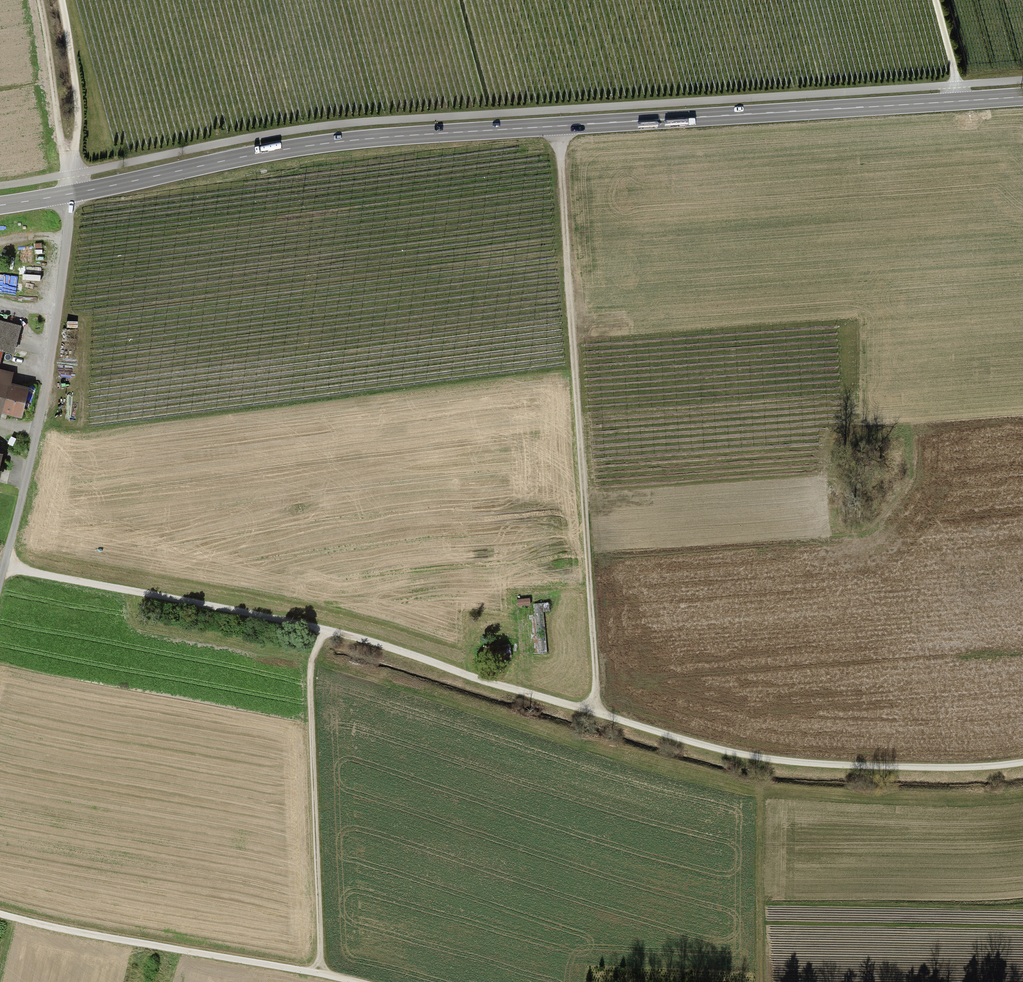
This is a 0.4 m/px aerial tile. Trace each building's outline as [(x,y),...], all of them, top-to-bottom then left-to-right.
[(29,389),(11,385),(14,373),(0,369),(4,353),(15,356),(23,325),(0,319),(0,418),(1,418),(2,413),(21,418),(29,389)] [(545,612),(538,612),(540,653),(547,653),(545,612)]
